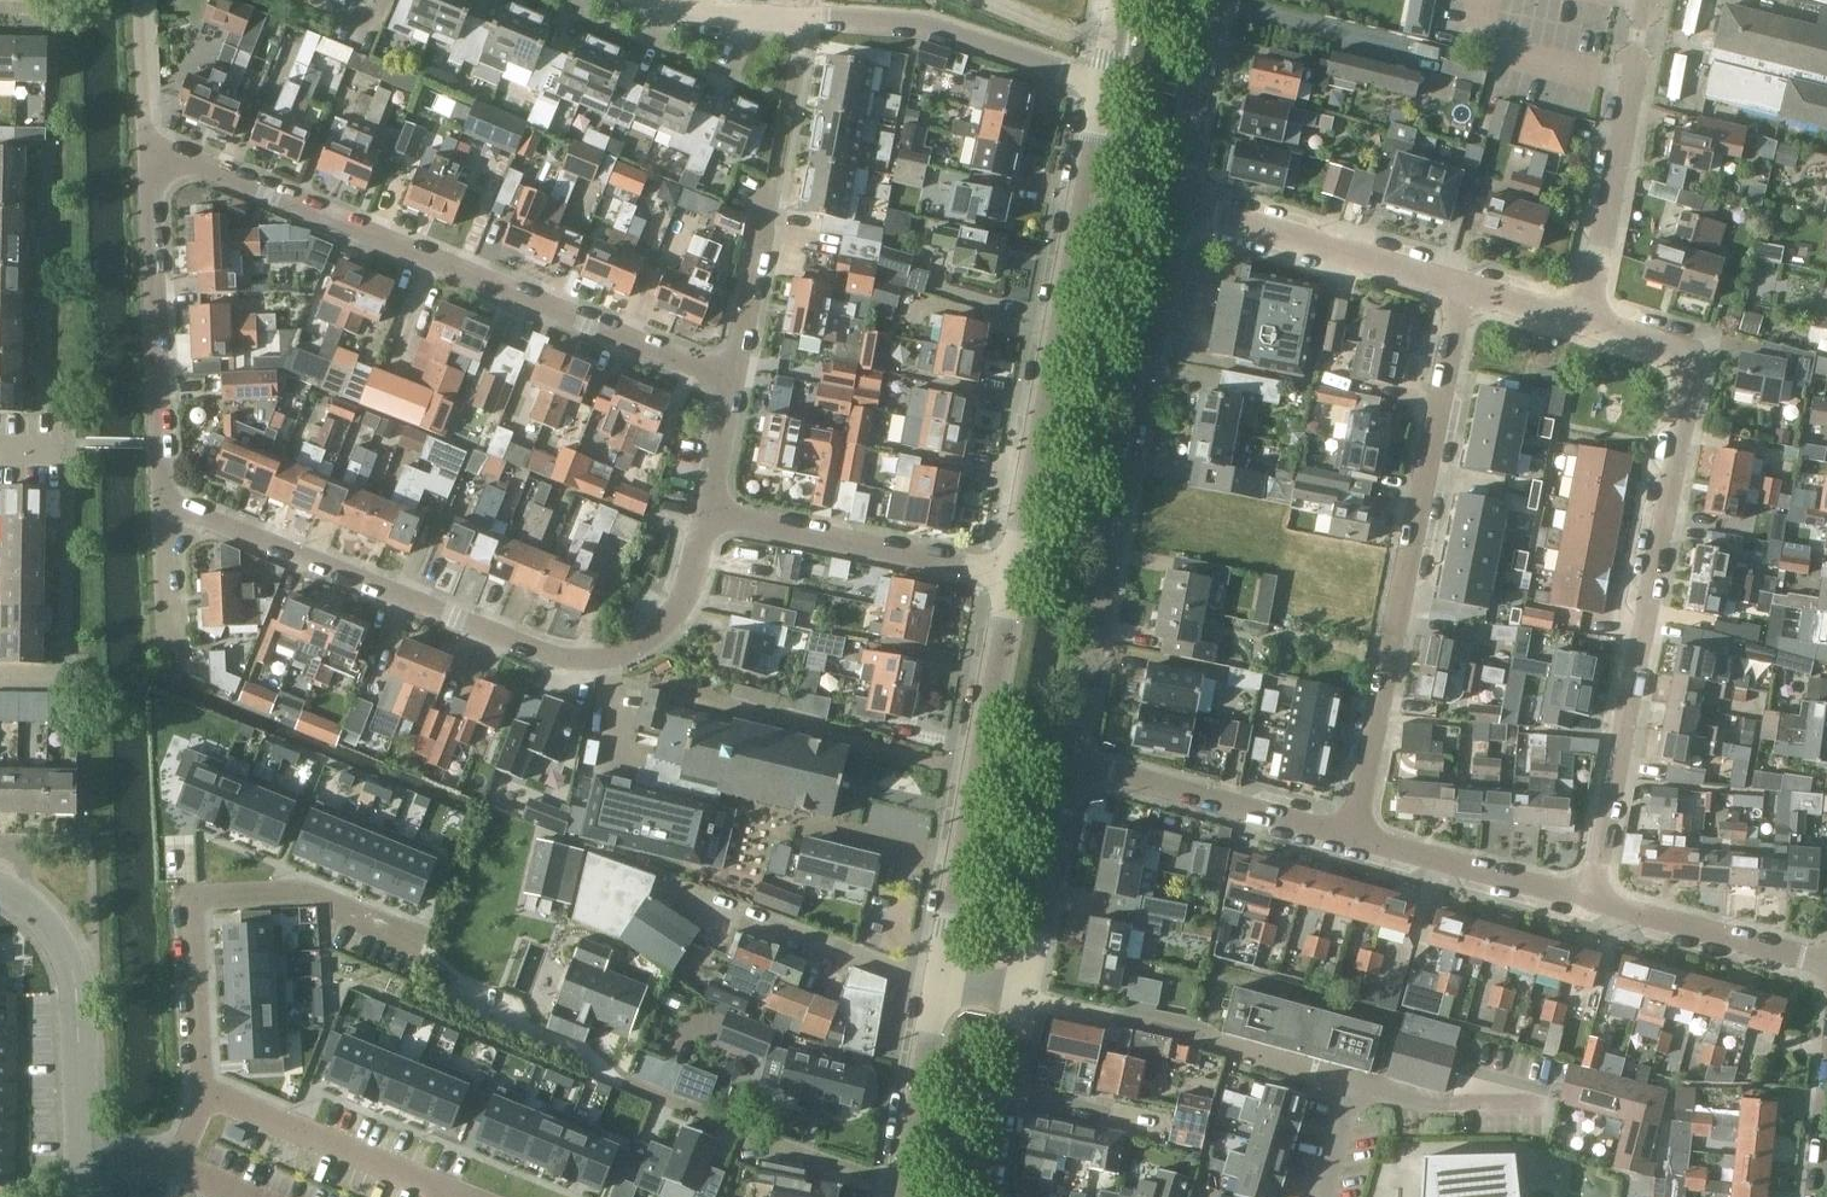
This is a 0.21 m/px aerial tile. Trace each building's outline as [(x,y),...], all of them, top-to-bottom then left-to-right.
[(208,126),(239,51),(256,9),(234,0),(212,0),(204,21),(231,32),(210,84),(189,76),(180,98),(189,102),(183,116),(208,126)] [(433,31),(446,0),(417,0),(416,1),(414,0),(401,0),(389,30),(413,40),(419,25),(433,31)] [(465,62),(479,27),(466,22),(475,0),(446,0),(433,31),(458,42),(449,62),(463,67),(465,62)] [(1404,33),(1428,38),(1435,0),(1411,0),(1404,33)] [(505,73),(509,63),(530,13),(514,7),(514,8),(504,3),(492,33),(479,27),(465,62),(478,68),(480,63),(505,73)] [(1727,7),(1704,98),(1826,129),(1826,32),(1727,7)] [(527,88),(541,94),(555,59),(542,53),(554,24),(544,20),(545,20),(530,13),(509,63),(533,73),(527,88)] [(309,32),(303,47),(316,52),(322,37),(309,32)] [(575,117),(580,105),(605,45),(590,39),(580,35),(568,64),(555,59),(541,94),(537,101),(575,117)] [(348,65),(349,64),(353,53),(354,50),(326,39),(322,37),(316,52),(348,65)] [(0,39),(0,83),(18,84),(18,39),(0,39)] [(48,39),(18,39),(18,84),(47,84),(48,39)] [(923,42),(917,62),(944,71),(951,51),(923,42)] [(603,120),(616,125),(631,90),(618,85),(630,56),(620,52),(620,51),(605,45),(580,105),(605,114),(603,120)] [(827,67),(824,83),(870,92),(875,66),(890,69),(893,53),(856,47),(853,61),(829,57),(827,67)] [(1451,49),(1444,73),(1484,85),(1491,61),(1451,49)] [(239,51),(208,126),(217,130),(216,134),(226,138),(228,134),(233,136),(234,132),(238,132),(242,123),(239,121),(248,100),(236,95),(252,56),(239,51)] [(1329,77),(1331,64),(1277,52),(1275,61),(1258,57),(1251,89),(1295,99),(1299,81),(1326,88),(1329,77)] [(1333,52),(1331,64),(1329,77),(1372,87),(1377,63),(1333,52)] [(1421,73),(1377,63),(1372,87),(1415,98),(1421,73)] [(250,143),(275,153),(309,69),(296,64),(277,112),(265,107),(250,143)] [(634,122),(659,132),(682,77),(666,70),(656,66),(644,96),(631,90),(616,125),(630,131),(634,122)] [(309,69),(275,153),(300,163),(315,127),(303,122),(322,75),(309,69)] [(438,85),(451,91),(457,78),(450,75),(441,79),(438,85)] [(1027,121),(1027,119),(1031,117),(1034,107),(1030,104),(1033,91),(1006,84),(1006,81),(992,78),(992,81),(967,76),(964,89),(988,95),(984,111),(1027,121)] [(669,147),(692,157),(707,122),(694,116),(706,87),(696,83),(682,77),(659,132),(673,138),(669,147)] [(1473,85),(1458,81),(1453,100),(1468,104),(1473,85)] [(821,100),(820,109),(865,118),(870,92),(824,83),(821,100)] [(380,87),(375,99),(342,181),(367,190),(382,154),(370,149),(393,92),(380,87)] [(317,171),(342,181),(375,99),(362,94),(344,139),(332,134),(317,171)] [(887,110),(899,112),(902,98),(889,96),(887,110)] [(707,122),(692,157),(686,171),(704,178),(715,149),(741,159),(745,151),(755,155),(767,127),(756,122),(762,110),(759,109),(742,101),(741,102),(732,98),(720,127),(707,122)] [(478,99),(464,133),(517,154),(531,121),(478,99)] [(1249,99),(1242,132),(1281,142),(1285,122),(1331,132),(1334,119),(1294,110),(1295,104),(1280,101),(1279,106),(1249,99)] [(1499,102),(1489,137),(1510,143),(1520,108),(1499,102)] [(817,118),(814,135),(861,143),(865,118),(820,109),(818,119),(817,118)] [(906,125),(916,127),(919,113),(908,111),(907,118),(905,125),(906,125)] [(1029,126),(1026,123),(1027,121),(984,111),(980,128),(956,122),(953,135),(978,141),(1020,150),(1023,138),(1027,136),(1029,126)] [(1531,111),(1522,142),(1564,153),(1573,123),(1531,111)] [(1668,155),(1671,158),(1670,163),(1708,172),(1713,152),(1740,158),(1746,129),(1700,119),(1696,135),(1677,131),(1673,146),(1670,147),(1668,155)] [(406,123),(395,152),(416,160),(421,147),(425,149),(431,133),(406,123)] [(901,146),(899,159),(928,165),(932,151),(924,149),(928,130),(916,127),(906,125),(901,146)] [(17,141),(17,129),(0,128),(0,140),(17,141)] [(17,129),(17,141),(46,141),(46,129),(17,129)] [(588,130),(583,144),(605,154),(611,140),(588,130)] [(882,133),(879,147),(892,149),(895,136),(882,133)] [(812,151),(810,160),(856,169),(861,143),(814,135),(811,151),(812,151)] [(1773,161),(1777,144),(1778,143),(1759,137),(1757,149),(1762,158),(1773,161)] [(1385,204),(1417,214),(1431,165),(1411,159),(1416,146),(1389,138),(1378,172),(1393,177),(1385,204)] [(428,149),(404,206),(429,216),(458,144),(446,139),(440,154),(428,149)] [(458,144),(429,216),(454,226),(468,189),(457,185),(473,146),(460,140),(458,144)] [(605,154),(605,155),(618,160),(619,160),(625,145),(611,140),(605,154)] [(594,181),(607,186),(618,160),(605,155),(605,154),(583,144),(575,141),(563,170),(579,176),(593,182),(594,181)] [(1013,180),(1016,167),(1021,165),(1023,155),(1019,152),(1020,150),(978,141),(971,170),(1013,180)] [(1799,149),(1777,144),(1773,161),(1773,162),(1776,162),(1775,164),(1794,168),(1799,149)] [(1283,187),(1291,153),(1258,146),(1257,150),(1239,146),(1238,149),(1233,148),(1228,172),(1233,173),(1232,176),(1283,187)] [(892,149),(879,147),(877,161),(890,163),(892,149)] [(27,180),(28,151),(0,150),(0,180),(27,180)] [(1528,177),(1509,241),(1539,249),(1550,213),(1531,208),(1534,198),(1537,199),(1543,182),(1542,182),(1549,157),(1535,153),(1528,177)] [(928,165),(899,159),(894,184),(923,190),(928,165)] [(808,170),(805,186),(851,194),(856,169),(810,160),(808,170)] [(618,161),(611,180),(644,193),(651,175),(618,161)] [(1431,165),(1417,214),(1448,223),(1456,195),(1471,200),(1479,171),(1464,166),(1462,174),(1431,165)] [(1327,195),(1346,201),(1355,173),(1336,167),(1327,195)] [(511,207),(518,210),(503,246),(527,256),(551,199),(520,186),(524,175),(510,170),(497,202),(511,207)] [(553,197),(568,203),(579,176),(563,170),(553,197)] [(1480,232),(1509,241),(1528,177),(1516,174),(1508,201),(1491,196),(1480,232)] [(27,209),(27,180),(0,180),(0,209),(27,209)] [(675,205),(682,189),(665,182),(661,192),(665,201),(675,205)] [(1012,197),(955,184),(948,217),(977,224),(978,217),(1006,223),(1007,220),(1012,221),(1016,202),(1011,201),(1012,197)] [(1746,209),(1761,213),(1767,187),(1758,184),(1751,189),(1746,209)] [(876,199),(889,202),(892,188),(879,185),(876,199)] [(821,232),(844,236),(858,239),(861,224),(846,221),(851,194),(805,186),(802,202),(800,212),(824,217),(821,232)] [(685,190),(678,206),(690,211),(697,195),(685,190)] [(1677,204),(1700,211),(1704,197),(1681,190),(1677,204)] [(552,266),(555,259),(573,267),(585,237),(556,225),(564,204),(551,199),(527,256),(535,259),(535,264),(545,268),(548,264),(552,266)] [(581,277),(606,287),(635,215),(638,207),(626,201),(616,225),(608,246),(596,241),(581,277)] [(724,204),(716,224),(742,235),(749,215),(724,204)] [(26,238),(27,209),(0,209),(0,237),(26,238)] [(900,212),(889,210),(884,235),(895,237),(900,212)] [(1644,280),(1678,290),(1700,219),(1684,214),(1677,238),(1684,240),(1681,250),(1655,242),(1644,280)] [(635,215),(606,287),(630,297),(646,261),(634,256),(648,221),(635,215)] [(312,232),(290,227),(260,228),(260,231),(239,232),(235,232),(227,232),(227,216),(188,218),(189,246),(261,244),(308,243),(310,238),(312,232)] [(1700,219),(1678,290),(1713,301),(1724,263),(1699,255),(1701,245),(1708,247),(1715,223),(1700,219)] [(993,275),(996,276),(997,273),(1001,274),(1004,259),(1000,258),(1002,245),(987,242),(989,235),(961,229),(960,233),(936,228),(932,245),(956,250),(953,266),(956,267),(955,273),(968,276),(969,271),(993,276),(993,275)] [(653,306),(677,316),(708,241),(695,236),(679,275),(668,270),(653,306)] [(844,236),(840,258),(878,265),(882,243),(858,239),(844,236)] [(0,237),(0,266),(25,267),(26,258),(29,256),(30,240),(26,239),(26,238),(0,237)] [(190,275),(200,274),(200,295),(242,294),(242,279),(241,257),(261,256),(269,256),(269,265),(302,264),(323,273),(334,247),(323,243),(310,238),(308,243),(261,244),(189,246),(190,275)] [(708,241),(677,316),(684,319),(682,324),(697,330),(699,325),(702,326),(703,322),(717,328),(725,307),(712,302),(717,290),(707,286),(723,247),(708,241)] [(1752,258),(1780,263),(1783,247),(1755,242),(1752,258)] [(887,247),(881,267),(911,276),(917,256),(887,247)] [(794,281),(789,307),(867,321),(878,265),(840,258),(837,273),(849,275),(844,303),(830,301),(833,288),(794,281)] [(333,325),(345,330),(368,275),(340,263),(325,300),(320,312),(336,318),(333,325)] [(25,296),(25,267),(0,266),(0,296),(25,296)] [(1211,355),(1254,362),(1253,367),(1304,376),(1320,287),(1321,283),(1252,270),(1252,269),(1242,267),(1238,288),(1224,286),(1221,300),(1226,300),(1226,304),(1222,303),(1220,313),(1227,314),(1229,328),(1224,329),(1220,330),(1216,331),(1215,331),(1211,355)] [(368,275),(345,330),(357,335),(364,317),(380,323),(395,286),(368,275)] [(881,280),(875,301),(899,308),(905,288),(881,280)] [(24,325),(25,296),(0,296),(0,325),(24,325)] [(360,404),(421,428),(436,394),(436,393),(447,367),(453,351),(458,339),(468,315),(442,305),(428,341),(440,346),(434,362),(433,361),(422,389),(374,370),(360,404)] [(192,308),(193,335),(257,332),(278,332),(277,315),(257,315),(241,316),(241,327),(231,327),(230,306),(192,308)] [(824,363),(820,386),(855,392),(859,365),(867,321),(789,307),(784,333),(823,341),(825,328),(847,332),(845,344),(839,343),(835,365),(824,363)] [(1371,312),(1364,345),(1404,352),(1408,352),(1411,340),(1407,337),(1410,320),(1371,312)] [(1746,312),(1740,331),(1752,335),(1758,316),(1746,312)] [(496,327),(468,315),(458,339),(453,351),(447,367),(436,393),(436,394),(452,401),(464,373),(470,358),(481,363),(496,327)] [(945,330),(942,346),(982,354),(988,327),(932,315),(930,327),(945,330)] [(1819,318),(1817,330),(1826,331),(1826,319),(1819,318)] [(1328,324),(1326,338),(1343,341),(1346,328),(1328,324)] [(24,354),(24,325),(0,325),(0,353),(24,354)] [(255,372),(278,372),(283,374),(290,357),(294,348),(293,348),(300,331),(281,332),(281,358),(255,358),(255,372)] [(258,348),(257,332),(193,335),(193,361),(232,359),(232,349),(238,349),(242,349),(258,348)] [(866,332),(859,370),(885,375),(892,337),(866,332)] [(1343,341),(1326,338),(1323,352),(1341,355),(1343,341)] [(323,344),(318,357),(332,363),(332,361),(337,349),(323,344)] [(1404,352),(1364,345),(1358,378),(1397,386),(1398,380),(1404,379),(1407,361),(1403,358),(1404,352)] [(982,354),(942,346),(939,363),(923,360),(921,371),(977,382),(982,354)] [(1811,384),(1813,375),(1816,358),(1817,355),(1781,347),(1781,348),(1796,351),(1792,366),(1743,357),(1742,360),(1740,360),(1738,369),(1740,369),(1736,390),(1737,390),(1736,394),(1755,397),(1758,401),(1778,405),(1783,379),(1811,384)] [(290,357),(283,374),(289,376),(321,389),(332,363),(318,357),(294,348),(290,357)] [(531,420),(544,425),(571,357),(547,348),(532,385),(543,389),(531,420)] [(23,383),(24,354),(0,353),(0,383),(23,383)] [(571,357),(544,425),(558,431),(570,399),(582,404),(596,367),(571,357)] [(1816,358),(1813,375),(1826,378),(1826,360),(1816,358)] [(332,363),(321,389),(344,398),(354,371),(332,363)] [(1543,370),(1541,380),(1554,382),(1555,372),(1543,370)] [(275,413),(289,376),(283,374),(278,372),(255,372),(253,372),(253,373),(224,375),(225,401),(254,400),(258,400),(259,423),(271,422),(275,413)] [(474,406),(494,414),(507,383),(487,375),(474,406)] [(1245,376),(1242,393),(1264,397),(1263,403),(1279,406),(1283,384),(1245,376)] [(622,452),(624,448),(647,389),(622,379),(618,391),(601,434),(612,438),(608,447),(622,452)] [(0,383),(0,413),(23,414),(23,383),(0,383)] [(768,415),(763,441),(844,456),(855,392),(820,386),(815,411),(830,414),(828,428),(806,425),(807,422),(768,415)] [(1357,395),(1340,391),(1318,387),(1315,401),(1354,409),(1357,395)] [(859,388),(856,407),(880,411),(884,393),(859,388)] [(1568,391),(1553,388),(1551,400),(1565,403),(1568,391)] [(672,398),(647,389),(624,448),(622,452),(616,467),(624,470),(631,467),(637,453),(639,448),(657,456),(664,436),(658,434),(672,398)] [(1476,415),(1525,425),(1531,399),(1482,389),(1476,415)] [(927,421),(927,420),(967,428),(968,426),(973,427),(976,408),(972,407),(973,401),(914,390),(909,418),(927,421)] [(452,401),(436,394),(421,428),(442,436),(456,402),(452,401)] [(1203,394),(1197,428),(1242,436),(1244,424),(1237,422),(1242,401),(1203,394)] [(335,399),(330,412),(354,422),(359,408),(335,399)] [(1826,414),(1826,401),(1815,399),(1813,411),(1826,414)] [(848,446),(870,450),(877,413),(855,409),(848,446)] [(1347,442),(1389,450),(1393,430),(1388,429),(1390,416),(1363,410),(1362,416),(1352,414),(1346,413),(1344,424),(1350,425),(1347,442)] [(1813,411),(1811,424),(1826,427),(1826,414),(1813,411)] [(266,435),(259,452),(244,488),(251,491),(252,495),(262,499),(265,497),(268,498),(283,462),(287,452),(273,447),(286,417),(275,413),(271,422),(266,435)] [(377,431),(382,419),(368,414),(363,425),(377,431)] [(1471,441),(1520,451),(1525,425),(1476,415),(1471,441)] [(240,487),(244,488),(259,452),(266,435),(237,423),(237,416),(224,417),(226,439),(213,434),(200,467),(215,473),(213,476),(226,481),(227,486),(237,489),(240,487)] [(1538,428),(1553,431),(1555,421),(1540,418),(1538,428)] [(317,447),(316,447),(306,471),(291,507),(298,510),(298,515),(309,519),(314,516),(316,517),(330,481),(318,475),(327,451),(338,423),(328,419),(324,429),(317,447)] [(396,425),(383,420),(377,434),(391,439),(396,425)] [(967,428),(927,420),(927,421),(924,436),(906,432),(903,446),(962,457),(967,428)] [(1308,423),(1306,434),(1317,436),(1318,430),(1313,424),(1308,423)] [(313,424),(308,437),(311,438),(309,444),(316,447),(317,447),(324,429),(313,424)] [(499,427),(498,426),(495,434),(487,453),(504,460),(515,433),(499,427)] [(1204,464),(1199,489),(1260,501),(1265,479),(1249,476),(1228,471),(1233,448),(1239,449),(1242,436),(1197,428),(1194,441),(1190,442),(1187,456),(1191,459),(1190,462),(1204,464)] [(1551,440),(1553,431),(1538,428),(1537,438),(1551,440)] [(409,449),(422,455),(429,437),(416,432),(409,449)] [(1777,432),(1775,443),(1788,445),(1790,434),(1777,432)] [(1292,433),(1290,445),(1302,447),(1304,434),(1292,433)] [(839,482),(844,456),(763,441),(758,467),(797,475),(800,462),(820,466),(816,485),(838,489),(839,482)] [(1384,472),(1389,450),(1347,442),(1340,441),(1334,474),(1341,476),(1377,483),(1380,471),(1384,472)] [(1515,477),(1520,451),(1471,441),(1466,468),(1515,477)] [(268,498),(291,507),(306,471),(316,447),(309,444),(304,442),(294,466),(283,462),(268,498)] [(1579,458),(1575,479),(1627,489),(1633,457),(1565,444),(1563,455),(1579,458)] [(1800,444),(1798,458),(1824,463),(1826,448),(1800,444)] [(546,476),(563,483),(576,452),(565,448),(558,465),(552,463),(546,476)] [(1718,450),(1711,482),(1747,489),(1754,457),(1718,450)] [(338,526),(363,536),(378,500),(364,494),(380,455),(369,451),(363,466),(353,490),(338,526)] [(476,452),(467,472),(481,478),(489,458),(476,452)] [(576,452),(563,483),(582,491),(595,460),(576,452)] [(916,480),(912,496),(952,504),(958,476),(923,469),(925,460),(904,456),(900,477),(916,480)] [(316,517),(338,526),(353,490),(363,466),(352,461),(342,486),(330,481),(316,517)] [(1280,463),(1277,481),(1292,483),(1295,465),(1280,463)] [(390,505),(378,500),(363,536),(386,545),(415,471),(406,467),(390,505)] [(858,485),(861,470),(843,467),(840,482),(858,485)] [(1334,474),(1324,472),(1299,467),(1296,483),(1338,491),(1341,476),(1334,474)] [(415,471),(386,545),(411,555),(425,519),(415,515),(430,477),(415,471)] [(1762,478),(1760,491),(1779,495),(1781,481),(1762,478)] [(1553,508),(1569,511),(1621,521),(1627,489),(1575,479),(1571,501),(1555,498),(1553,508)] [(1530,495),(1540,497),(1543,483),(1533,481),(1530,495)] [(499,482),(496,490),(505,493),(508,486),(499,482)] [(621,482),(612,503),(641,515),(650,493),(621,482)] [(853,514),(858,486),(839,482),(838,489),(834,510),(853,514)] [(1747,489),(1711,482),(1705,514),(1741,521),(1747,489)] [(1371,516),(1371,512),(1336,505),(1338,491),(1296,483),(1293,500),(1320,504),(1318,515),(1334,517),(1330,536),(1366,543),(1367,539),(1373,536),(1375,520),(1371,516)] [(441,556),(465,566),(495,489),(486,486),(470,526),(456,520),(441,556)] [(2,488),(1,518),(46,518),(46,488),(2,488)] [(465,566),(489,575),(503,539),(490,534),(506,494),(505,493),(496,490),(495,489),(465,566)] [(1792,498),(1779,495),(1760,491),(1758,503),(1776,506),(1790,509),(1790,507),(1792,498)] [(952,504),(912,496),(894,493),(888,521),(947,532),(952,504)] [(1540,497),(1530,495),(1528,510),(1537,512),(1540,497)] [(1455,522),(1504,532),(1509,506),(1460,496),(1455,522)] [(489,575),(513,585),(544,507),(533,502),(516,544),(503,539),(489,575)] [(591,526),(560,603),(585,613),(599,577),(587,572),(603,533),(609,536),(619,512),(599,504),(591,526)] [(513,585),(536,594),(551,558),(539,553),(555,511),(544,507),(513,585)] [(1821,512),(1808,510),(1790,507),(1790,509),(1788,521),(1806,524),(1824,527),(1826,528),(1826,513),(1821,512)] [(1549,529),(1547,539),(1615,552),(1621,521),(1569,511),(1564,532),(1549,529)] [(1,518),(1,547),(46,548),(46,518),(1,518)] [(536,594),(560,603),(591,526),(581,522),(565,564),(551,558),(536,594)] [(1504,532),(1455,522),(1450,548),(1499,558),(1504,532)] [(1561,552),(1557,573),(1609,583),(1615,552),(1547,539),(1545,549),(1561,552)] [(241,568),(241,552),(221,544),(222,569),(241,568)] [(1,547),(0,576),(45,577),(46,548),(1,547)] [(1729,586),(1743,588),(1761,592),(1773,594),(1778,572),(1765,570),(1763,579),(1751,577),(1754,564),(1750,558),(1735,555),(1735,554),(1699,547),(1693,579),(1729,586)] [(1499,558),(1450,548),(1444,574),(1493,584),(1499,558)] [(1513,561),(1527,564),(1529,554),(1515,551),(1513,561)] [(785,580),(800,583),(805,558),(777,553),(774,570),(785,580)] [(1809,560),(1780,555),(1778,570),(1806,575),(1809,560)] [(1526,573),(1527,564),(1513,561),(1511,570),(1526,573)] [(1169,573),(1163,606),(1205,613),(1210,583),(1228,586),(1232,569),(1199,563),(1196,579),(1169,573)] [(1609,583),(1557,573),(1552,595),(1537,591),(1534,602),(1602,615),(1609,583)] [(202,576),(204,602),(275,600),(280,584),(243,586),(242,574),(202,576)] [(1493,584),(1444,574),(1439,600),(1488,610),(1493,584)] [(1278,578),(1263,575),(1260,591),(1275,593),(1278,578)] [(0,596),(0,605),(45,605),(45,577),(0,576),(0,596)] [(875,606),(890,609),(930,617),(935,589),(880,578),(875,606)] [(1756,613),(1770,615),(1772,605),(1773,595),(1773,594),(1761,592),(1743,588),(1729,586),(1693,579),(1686,612),(1722,619),(1726,601),(1741,603),(1742,602),(1758,605),(1756,613)] [(1772,605),(1803,609),(1826,613),(1826,580),(1824,580),(1821,599),(1789,594),(1788,598),(1773,595),(1772,605)] [(794,592),(791,609),(809,613),(813,595),(794,592)] [(297,652),(302,640),(316,604),(314,604),(313,599),(305,596),(301,599),(290,594),(276,630),(269,631),(257,662),(269,666),(277,645),(297,652)] [(275,600),(204,602),(204,611),(200,611),(200,629),(221,638),(225,628),(244,627),(244,626),(265,625),(275,600)] [(304,676),(316,680),(342,615),(316,604),(302,640),(316,646),(304,676)] [(755,604),(752,620),(789,627),(795,629),(798,613),(755,604)] [(44,634),(45,605),(0,605),(0,634),(44,634)] [(1205,613),(1163,606),(1157,638),(1161,639),(1158,655),(1212,665),(1215,649),(1199,646),(1205,613)] [(1526,608),(1522,626),(1552,632),(1556,614),(1526,608)] [(930,617),(890,609),(886,626),(871,623),(869,634),(925,645),(930,617)] [(1510,623),(1520,625),(1523,611),(1513,609),(1510,623)] [(1803,609),(1798,641),(1779,638),(1777,650),(1815,661),(1819,645),(1826,647),(1826,613),(1803,609)] [(342,615),(316,680),(329,686),(341,656),(356,662),(371,626),(342,615)] [(785,648),(789,627),(752,620),(749,634),(729,630),(724,651),(721,651),(719,661),(722,663),(721,666),(768,675),(774,646),(785,648)] [(1244,621),(1243,628),(1246,632),(1251,636),(1258,637),(1264,635),(1269,633),(1270,626),(1244,621)] [(1739,641),(1742,627),(1716,622),(1714,634),(1715,634),(1739,641)] [(1493,627),(1489,641),(1513,643),(1516,629),(1493,627)] [(1680,648),(1675,677),(1734,688),(1748,691),(1751,677),(1734,674),(1737,659),(1738,654),(1742,642),(1715,634),(1703,631),(1700,651),(1680,648)] [(812,633),(808,651),(842,658),(846,640),(812,633)] [(0,634),(0,664),(44,665),(44,634),(0,634)] [(1421,669),(1481,681),(1503,685),(1505,672),(1454,662),(1458,642),(1428,635),(1421,669)] [(389,712),(402,717),(429,649),(405,640),(390,677),(402,681),(389,712)] [(429,649),(402,717),(415,722),(428,691),(440,696),(454,659),(429,649)] [(1777,650),(1775,665),(1811,677),(1815,661),(1777,650)] [(242,679),(227,672),(226,652),(210,652),(212,684),(236,694),(242,679)] [(1547,679),(1596,689),(1601,659),(1571,654),(1558,652),(1555,666),(1513,658),(1510,672),(1547,679)] [(879,667),(875,684),(916,692),(921,664),(866,653),(863,664),(879,667)] [(1149,703),(1148,707),(1194,715),(1195,712),(1196,712),(1203,677),(1151,667),(1148,683),(1143,686),(1141,695),(1145,699),(1144,702),(1149,703)] [(1231,668),(1227,686),(1259,692),(1262,674),(1231,668)] [(1481,681),(1421,669),(1416,698),(1446,704),(1450,704),(1453,704),(1458,701),(1461,698),(1463,695),(1463,692),(1478,695),(1481,681)] [(1675,677),(1669,705),(1699,711),(1703,693),(1717,696),(1716,699),(1732,702),(1732,701),(1746,703),(1748,691),(1734,688),(1675,677)] [(1599,699),(1594,698),(1596,689),(1547,679),(1538,723),(1568,729),(1571,714),(1590,718),(1591,714),(1596,715),(1599,699)] [(1826,705),(1826,681),(1809,679),(1806,703),(1826,705)] [(448,716),(438,742),(431,759),(429,764),(445,770),(459,741),(468,745),(477,724),(496,731),(511,693),(481,681),(471,705),(467,718),(463,716),(461,721),(448,716)] [(1299,682),(1294,707),(1337,716),(1342,691),(1299,682)] [(256,708),(264,689),(248,683),(240,702),(256,708)] [(916,692),(875,684),(872,700),(857,697),(853,716),(885,723),(887,715),(910,720),(916,692)] [(735,685),(732,698),(777,709),(795,711),(797,703),(780,696),(735,685)] [(782,688),(780,694),(791,699),(796,688),(790,685),(782,688)] [(638,735),(661,741),(668,707),(669,707),(672,695),(649,689),(638,735)] [(1265,692),(1263,701),(1276,704),(1278,695),(1265,692)] [(5,722),(19,722),(20,694),(6,693),(5,722)] [(795,711),(827,720),(831,700),(798,693),(797,703),(795,711)] [(20,694),(19,722),(34,723),(34,694),(20,694)] [(64,694),(64,723),(79,723),(79,694),(64,694)] [(287,710),(284,719),(298,725),(307,702),(289,695),(284,709),(287,710)] [(516,721),(497,769),(524,780),(534,753),(560,763),(581,710),(546,696),(533,728),(516,721)] [(345,728),(344,730),(362,737),(375,706),(357,698),(345,728)] [(455,699),(448,716),(461,721),(463,716),(467,718),(471,705),(455,699)] [(1276,704),(1263,701),(1261,713),(1274,715),(1276,704)] [(1764,725),(1826,735),(1826,705),(1806,703),(1803,703),(1801,717),(1766,713),(1764,725)] [(1466,722),(1497,725),(1501,708),(1468,705),(1466,722)] [(1669,705),(1664,733),(1731,746),(1750,750),(1753,736),(1726,731),(1711,728),(1710,731),(1696,729),(1699,711),(1669,705)] [(717,806),(721,790),(737,794),(736,797),(739,798),(740,795),(756,799),(755,802),(758,802),(758,799),(775,803),(774,806),(777,807),(777,804),(794,808),(793,811),(795,812),(796,808),(812,812),(812,815),(814,816),(815,813),(834,818),(850,749),(831,745),(832,742),(829,741),(829,744),(812,741),(813,738),(811,737),(810,740),(794,736),(794,733),(792,733),(791,736),(775,732),(776,729),(773,728),(772,731),(756,727),(757,724),(754,724),(753,727),(737,723),(738,720),(735,719),(735,723),(669,707),(668,707),(661,741),(656,758),(650,756),(646,772),(642,786),(636,785),(596,776),(582,838),(703,866),(703,864),(722,869),(735,811),(717,806)] [(1194,715),(1148,707),(1147,711),(1143,710),(1139,727),(1134,729),(1132,739),(1136,743),(1136,746),(1141,747),(1143,752),(1153,754),(1157,750),(1188,756),(1195,720),(1193,720),(1194,715)] [(1294,707),(1290,732),(1332,740),(1337,716),(1294,707)] [(422,736),(438,742),(448,716),(432,710),(422,736)] [(319,739),(318,740),(337,748),(338,745),(344,730),(345,728),(327,720),(319,739)] [(1221,747),(1249,753),(1254,727),(1226,722),(1221,747)] [(238,733),(252,739),(255,730),(242,724),(238,733)] [(1404,724),(1403,739),(1432,741),(1433,726),(1404,724)] [(1489,742),(1491,726),(1478,725),(1477,741),(1489,742)] [(1764,725),(1761,740),(1806,746),(1803,761),(1817,764),(1816,768),(1826,769),(1826,735),(1764,725)] [(1491,726),(1489,742),(1505,743),(1506,726),(1491,726)] [(1290,732),(1285,756),(1327,764),(1332,740),(1290,732)] [(1729,760),(1731,746),(1664,733),(1658,762),(1668,764),(1665,782),(1703,786),(1706,771),(1688,767),(1691,753),(1729,760)] [(422,736),(415,753),(431,759),(438,742),(422,736)] [(1572,753),(1573,739),(1548,737),(1547,751),(1541,826),(1554,827),(1554,832),(1574,834),(1576,813),(1571,812),(1573,782),(1558,781),(1560,752),(1572,753)] [(1257,739),(1255,750),(1269,753),(1271,742),(1257,739)] [(1425,816),(1431,742),(1432,741),(1403,739),(1402,754),(1417,755),(1415,770),(1419,770),(1418,785),(1399,783),(1396,814),(1425,816)] [(1425,816),(1453,819),(1456,788),(1439,787),(1440,772),(1443,772),(1445,757),(1442,757),(1443,743),(1431,742),(1425,816)] [(271,754),(284,759),(288,751),(274,745),(271,754)] [(1731,746),(1729,760),(1734,760),(1730,788),(1744,789),(1749,763),(1751,750),(1750,750),(1731,746)] [(179,808),(203,818),(204,819),(224,770),(224,771),(226,765),(187,749),(176,777),(189,782),(179,808)] [(1269,753),(1255,750),(1253,760),(1267,763),(1269,753)] [(1511,823),(1541,826),(1547,751),(1532,750),(1529,794),(1514,793),(1511,823)] [(301,756),(288,751),(284,759),(297,765),(301,756)] [(1327,764),(1285,756),(1280,781),(1323,789),(1327,764)] [(1483,821),(1485,791),(1488,761),(1474,760),(1471,789),(1456,788),(1453,819),(1457,819),(1456,822),(1468,823),(1472,820),(1483,821)] [(1483,821),(1511,823),(1514,793),(1499,792),(1502,762),(1488,761),(1485,791),(1483,821)] [(18,815),(19,770),(0,770),(0,815),(18,815)] [(18,815),(48,816),(49,771),(19,770),(18,815)] [(228,828),(248,780),(246,780),(224,771),(224,770),(204,819),(203,818),(202,821),(228,831),(229,828),(228,828)] [(49,771),(48,816),(77,816),(78,771),(49,771)] [(1751,790),(1781,793),(1783,777),(1754,772),(1751,790)] [(352,787),(356,778),(342,773),(339,781),(352,787)] [(249,774),(246,780),(248,780),(228,828),(229,828),(252,838),(274,784),(249,774)] [(376,797),(380,788),(367,782),(363,791),(376,797)] [(299,795),(274,784),(252,838),(277,848),(299,795)] [(380,788),(376,797),(390,802),(393,793),(380,788)] [(1671,881),(1676,814),(1678,791),(1653,789),(1650,814),(1662,815),(1660,844),(1642,842),(1640,859),(1640,866),(1639,878),(1671,881)] [(1717,795),(1707,794),(1706,813),(1715,813),(1717,795)] [(1790,829),(1785,890),(1817,892),(1820,851),(1795,849),(1796,835),(1803,836),(1805,814),(1822,815),(1823,795),(1792,794),(1790,815),(1790,829)] [(428,810),(431,801),(418,795),(414,804),(428,810)] [(1750,797),(1735,796),(1734,807),(1749,808),(1750,797)] [(296,855),(321,865),(342,812),(317,802),(296,855)] [(345,875),(366,822),(342,812),(321,865),(345,875)] [(1671,881),(1699,883),(1701,852),(1684,850),(1685,836),(1689,836),(1690,815),(1676,814),(1671,881)] [(1785,890),(1790,829),(1790,815),(1777,814),(1775,843),(1778,843),(1778,846),(1760,844),(1759,856),(1756,887),(1785,890)] [(366,822),(345,875),(369,885),(391,832),(366,822)] [(1109,829),(1104,859),(1141,867),(1145,848),(1178,857),(1183,837),(1148,828),(1131,824),(1129,834),(1109,829)] [(1699,883),(1728,885),(1733,825),(1719,824),(1717,853),(1701,852),(1699,883)] [(1728,885),(1756,887),(1759,856),(1745,855),(1747,826),(1733,825),(1728,885)] [(393,894),(415,841),(391,832),(369,885),(393,894)] [(1640,866),(1640,859),(1623,857),(1627,835),(1626,835),(1621,864),(1640,866)] [(393,894),(418,905),(425,889),(439,895),(449,867),(436,862),(440,852),(415,841),(393,894)] [(834,880),(871,889),(878,858),(807,841),(797,880),(832,888),(834,880)] [(526,894),(557,901),(570,849),(538,842),(526,894)] [(1195,845),(1188,877),(1222,884),(1229,851),(1195,845)] [(589,853),(574,921),(622,940),(673,973),(701,931),(650,897),(657,878),(589,853)] [(1249,891),(1273,898),(1282,864),(1255,857),(1249,879),(1235,876),(1229,910),(1242,913),(1249,891)] [(1141,867),(1104,859),(1098,891),(1135,898),(1141,867)] [(1273,898),(1299,905),(1308,872),(1282,864),(1273,898)] [(1299,905),(1326,912),(1335,879),(1308,872),(1299,905)] [(1326,912),(1352,919),(1361,886),(1335,879),(1326,912)] [(761,883),(754,903),(797,918),(804,898),(761,883)] [(1352,919),(1379,927),(1388,894),(1361,886),(1352,919)] [(1388,894),(1379,927),(1407,934),(1416,901),(1388,894)] [(1140,899),(1137,914),(1163,919),(1185,923),(1188,907),(1140,899)] [(1441,967),(1435,990),(1409,983),(1402,1007),(1439,1017),(1445,994),(1450,975),(1456,953),(1465,920),(1455,917),(1455,912),(1443,909),(1441,913),(1438,913),(1429,946),(1443,949),(1439,966),(1441,967)] [(226,929),(227,956),(273,954),(273,955),(285,954),(283,926),(272,927),(271,912),(242,913),(242,928),(226,929)] [(1137,914),(1134,933),(1143,934),(1160,937),(1160,935),(1163,919),(1137,914)] [(1086,950),(1124,958),(1138,960),(1143,934),(1134,933),(1129,932),(1130,927),(1092,920),(1086,950)] [(1492,927),(1465,920),(1456,953),(1483,960),(1492,927)] [(1249,941),(1260,944),(1265,924),(1255,921),(1249,941)] [(1265,924),(1260,944),(1271,947),(1276,927),(1265,924)] [(1184,926),(1182,937),(1210,942),(1212,930),(1184,925),(1184,926)] [(1519,934),(1492,927),(1483,960),(1510,968),(1519,934)] [(751,1015),(758,993),(777,948),(736,932),(727,955),(735,958),(727,977),(717,972),(706,997),(751,1015)] [(1546,942),(1519,934),(1510,968),(1537,975),(1546,942)] [(1303,955),(1314,958),(1319,939),(1308,936),(1303,955)] [(1319,939),(1314,958),(1324,961),(1330,942),(1319,939)] [(607,972),(614,953),(581,940),(547,1028),(586,1043),(595,1020),(630,1033),(647,988),(607,972)] [(1537,975),(1563,982),(1572,949),(1546,942),(1537,975)] [(786,1033),(792,1018),(802,991),(797,990),(809,960),(777,948),(758,993),(769,998),(765,1008),(778,1013),(773,1029),(786,1033)] [(1600,956),(1572,949),(1563,982),(1591,989),(1600,956)] [(1124,958),(1086,950),(1080,981),(1118,989),(1124,958)] [(1356,970),(1367,973),(1372,953),(1361,950),(1356,970)] [(1372,953),(1367,973),(1378,976),(1383,956),(1372,953)] [(273,955),(273,954),(227,956),(228,982),(274,980),(274,979),(273,955)] [(1615,992),(1643,999),(1652,966),(1624,959),(1615,992)] [(321,963),(312,963),(313,978),(322,977),(321,963)] [(1643,999),(1670,1006),(1679,973),(1652,966),(1643,999)] [(839,1006),(825,1041),(824,1044),(874,1058),(888,981),(853,969),(845,990),(839,1006)] [(1670,1006),(1697,1014),(1706,981),(1679,973),(1670,1006)] [(1461,978),(1450,975),(1445,994),(1456,997),(1461,978)] [(1131,977),(1127,1000),(1158,1006),(1163,983),(1131,977)] [(229,1008),(287,1005),(286,978),(274,979),(274,980),(228,982),(229,1007),(229,1008)] [(1706,981),(1697,1014),(1712,1017),(1699,1064),(1710,1067),(1715,1047),(1720,1032),(1723,1021),(1732,988),(1706,981)] [(1488,1006),(1499,1009),(1504,989),(1493,986),(1488,1006)] [(1383,1028),(1322,1012),(1235,988),(1223,1034),(1310,1058),(1370,1074),(1383,1028)] [(1749,1027),(1750,1028),(1759,995),(1732,988),(1723,1021),(1737,1024),(1734,1036),(1746,1039),(1749,1027)] [(313,990),(314,1004),(323,1003),(323,989),(313,990)] [(1504,989),(1499,1009),(1509,1012),(1515,992),(1504,989)] [(801,1032),(808,1035),(820,999),(802,991),(792,1018),(798,1020),(793,1032),(800,1035),(801,1032)] [(0,1008),(15,1008),(15,994),(1,994),(0,1008)] [(14,1019),(15,1008),(0,1008),(1,994),(0,994),(0,1018),(14,1019)] [(1759,995),(1750,1028),(1777,1035),(1786,1002),(1759,995)] [(1382,1009),(1396,1012),(1399,999),(1385,996),(1382,1009)] [(808,1035),(825,1041),(839,1006),(820,999),(808,1035)] [(1551,1023),(1552,1023),(1557,1004),(1547,1001),(1541,1020),(1551,1023)] [(323,1003),(314,1004),(315,1018),(324,1018),(323,1003)] [(1568,1006),(1557,1004),(1552,1023),(1563,1026),(1568,1006)] [(228,1035),(231,1035),(231,1034),(288,1031),(287,1005),(229,1008),(229,1007),(226,1007),(228,1035)] [(408,1024),(412,1015),(398,1009),(395,1018),(408,1024)] [(741,1039),(737,1048),(765,1058),(771,1042),(775,1032),(775,1030),(730,1013),(722,1032),(741,1039)] [(1401,1032),(1401,1031),(1388,1078),(1444,1093),(1457,1047),(1462,1029),(1406,1014),(1401,1032)] [(412,1015),(408,1024),(421,1029),(425,1020),(412,1015)] [(14,1032),(14,1019),(0,1018),(0,1036),(0,1032),(14,1032)] [(395,1018),(389,1033),(402,1038),(408,1024),(395,1018)] [(1089,1026),(1061,1020),(1056,1019),(1049,1055),(1083,1061),(1079,1079),(1094,1082),(1107,1025),(1090,1022),(1089,1026)] [(1541,1020),(1538,1031),(1548,1034),(1550,1028),(1551,1023),(1541,1020)] [(353,1091),(372,1043),(373,1043),(376,1038),(349,1027),(345,1038),(332,1032),(320,1059),(334,1065),(328,1081),(352,1091),(353,1091)] [(447,1029),(443,1038),(456,1043),(460,1034),(447,1029)] [(1098,1091),(1118,1095),(1133,1031),(1123,1029),(1117,1057),(1106,1055),(1098,1091)] [(288,1031),(231,1034),(231,1035),(232,1061),(249,1060),(250,1075),(285,1073),(284,1059),(290,1058),(288,1031)] [(1133,1031),(1118,1095),(1140,1100),(1148,1064),(1147,1064),(1149,1053),(1161,1056),(1161,1057),(1175,1060),(1175,1062),(1196,1067),(1200,1051),(1179,1046),(1180,1041),(1166,1038),(1165,1038),(1144,1034),(1144,1033),(1133,1031)] [(0,1036),(0,1044),(14,1044),(14,1032),(0,1032),(0,1036)] [(781,1091),(781,1092),(859,1112),(869,1070),(791,1050),(790,1052),(780,1049),(783,1034),(775,1032),(771,1042),(760,1085),(781,1091)] [(1662,1033),(1656,1052),(1667,1055),(1672,1036),(1662,1033)] [(1590,1038),(1582,1068),(1597,1072),(1605,1043),(1590,1038)] [(378,1101),(377,1100),(394,1058),(395,1058),(398,1053),(373,1043),(372,1043),(353,1091),(352,1091),(351,1093),(376,1103),(377,1103),(378,1101)] [(14,1044),(0,1044),(0,1062),(14,1062),(14,1044)] [(1715,1047),(1710,1067),(1720,1070),(1726,1050),(1715,1047)] [(401,1110),(425,1120),(447,1066),(422,1056),(418,1067),(419,1067),(401,1110)] [(395,1058),(394,1058),(377,1100),(378,1101),(401,1110),(419,1067),(418,1067),(395,1058)] [(688,1058),(686,1063),(702,1069),(704,1063),(688,1058)] [(1764,1081),(1769,1061),(1758,1058),(1753,1078),(1764,1081)] [(0,1062),(0,1082),(14,1082),(14,1062),(0,1062)] [(447,1066),(425,1120),(451,1130),(457,1114),(471,1120),(482,1093),(468,1087),(472,1077),(447,1066)] [(685,1066),(674,1094),(707,1106),(713,1091),(697,1084),(701,1072),(685,1066)] [(1560,1103),(1626,1121),(1629,1122),(1639,1085),(1569,1066),(1560,1103)] [(1634,1072),(1623,1069),(1620,1078),(1631,1082),(1634,1072)] [(558,1085),(561,1076),(548,1070),(545,1079),(558,1085)] [(575,1081),(561,1076),(558,1085),(571,1090),(575,1081)] [(1091,1098),(1094,1082),(1079,1079),(1076,1095),(1091,1098)] [(13,1102),(14,1082),(0,1082),(0,1102),(13,1102)] [(599,1083),(596,1092),(609,1097),(613,1089),(599,1083)] [(1629,1122),(1626,1121),(1613,1168),(1651,1179),(1655,1164),(1648,1162),(1667,1093),(1639,1085),(1629,1122)] [(1246,1097),(1243,1109),(1302,1126),(1305,1117),(1301,1116),(1306,1097),(1268,1086),(1263,1102),(1246,1097)] [(478,1141),(503,1151),(520,1108),(521,1109),(526,1098),(499,1088),(495,1098),(482,1093),(471,1120),(484,1125),(478,1141)] [(1181,1094),(1176,1115),(1209,1122),(1214,1102),(1181,1094)] [(1740,1130),(1774,1134),(1777,1105),(1743,1101),(1740,1130)] [(13,1121),(13,1118),(13,1102),(0,1102),(0,1121),(13,1121)] [(544,1118),(527,1161),(550,1170),(551,1171),(573,1117),(548,1107),(543,1118),(544,1118)] [(503,1151),(527,1161),(544,1118),(543,1118),(521,1109),(520,1108),(503,1151)] [(1256,1126),(1252,1141),(1290,1152),(1295,1134),(1299,1136),(1302,1126),(1243,1109),(1239,1121),(1256,1126)] [(1025,1175),(1040,1179),(1052,1118),(1028,1113),(1022,1148),(1030,1150),(1025,1175)] [(1693,1114),(1692,1125),(1712,1127),(1714,1116),(1693,1114)] [(1209,1122),(1176,1115),(1170,1142),(1203,1149),(1209,1122)] [(576,1183),(577,1181),(575,1180),(593,1138),(594,1138),(598,1127),(573,1117),(551,1171),(550,1170),(549,1173),(574,1183),(576,1183)] [(1040,1179),(1036,1196),(1038,1196),(1061,1196),(1062,1187),(1061,1187),(1052,1185),(1059,1156),(1068,1158),(1075,1123),(1052,1118),(1040,1179)] [(13,1141),(13,1121),(0,1121),(0,1140),(13,1141)] [(1099,1129),(1075,1123),(1068,1158),(1092,1163),(1099,1129)] [(1673,1123),(1670,1149),(1690,1152),(1692,1136),(1691,1136),(1692,1125),(1675,1123),(1673,1123)] [(1738,1146),(1737,1157),(1771,1160),(1774,1134),(1740,1130),(1712,1127),(1692,1125),(1691,1136),(1692,1136),(1711,1138),(1711,1143),(1738,1146)] [(718,1140),(684,1126),(675,1151),(652,1142),(634,1186),(658,1196),(665,1180),(696,1193),(694,1196),(716,1196),(726,1173),(708,1166),(718,1140)] [(1099,1129),(1092,1163),(1091,1169),(1119,1175),(1126,1134),(1099,1129)] [(593,1138),(575,1180),(577,1181),(601,1190),(607,1175),(620,1181),(631,1153),(594,1138),(593,1138)] [(12,1161),(13,1141),(0,1140),(0,1161),(12,1161)] [(1231,1151),(1227,1163),(1286,1180),(1289,1171),(1285,1170),(1290,1152),(1252,1141),(1248,1156),(1231,1151)] [(1198,1164),(1201,1155),(1189,1151),(1186,1160),(1198,1164)] [(1424,1158),(1422,1196),(1519,1196),(1514,1157),(1424,1158)] [(1737,1157),(1734,1184),(1768,1188),(1768,1187),(1773,1186),(1775,1175),(1770,1174),(1771,1160),(1737,1157)] [(12,1188),(12,1161),(0,1161),(0,1187),(12,1188)] [(1227,1163),(1223,1176),(1241,1181),(1236,1196),(1237,1196),(1277,1196),(1279,1189),(1283,1190),(1286,1180),(1227,1163)] [(773,1196),(860,1196),(861,1190),(808,1179),(805,1176),(806,1169),(779,1164),(773,1196)] [(1688,1168),(1686,1179),(1707,1181),(1708,1170),(1688,1168)] [(1192,1179),(1161,1171),(1157,1185),(1142,1181),(1138,1196),(1186,1196),(1192,1179)] [(1707,1181),(1686,1179),(1685,1190),(1705,1192),(1707,1181)] [(1732,1196),(1767,1196),(1768,1188),(1734,1184),(1707,1181),(1705,1192),(1705,1193),(1733,1196),(1732,1196)]
